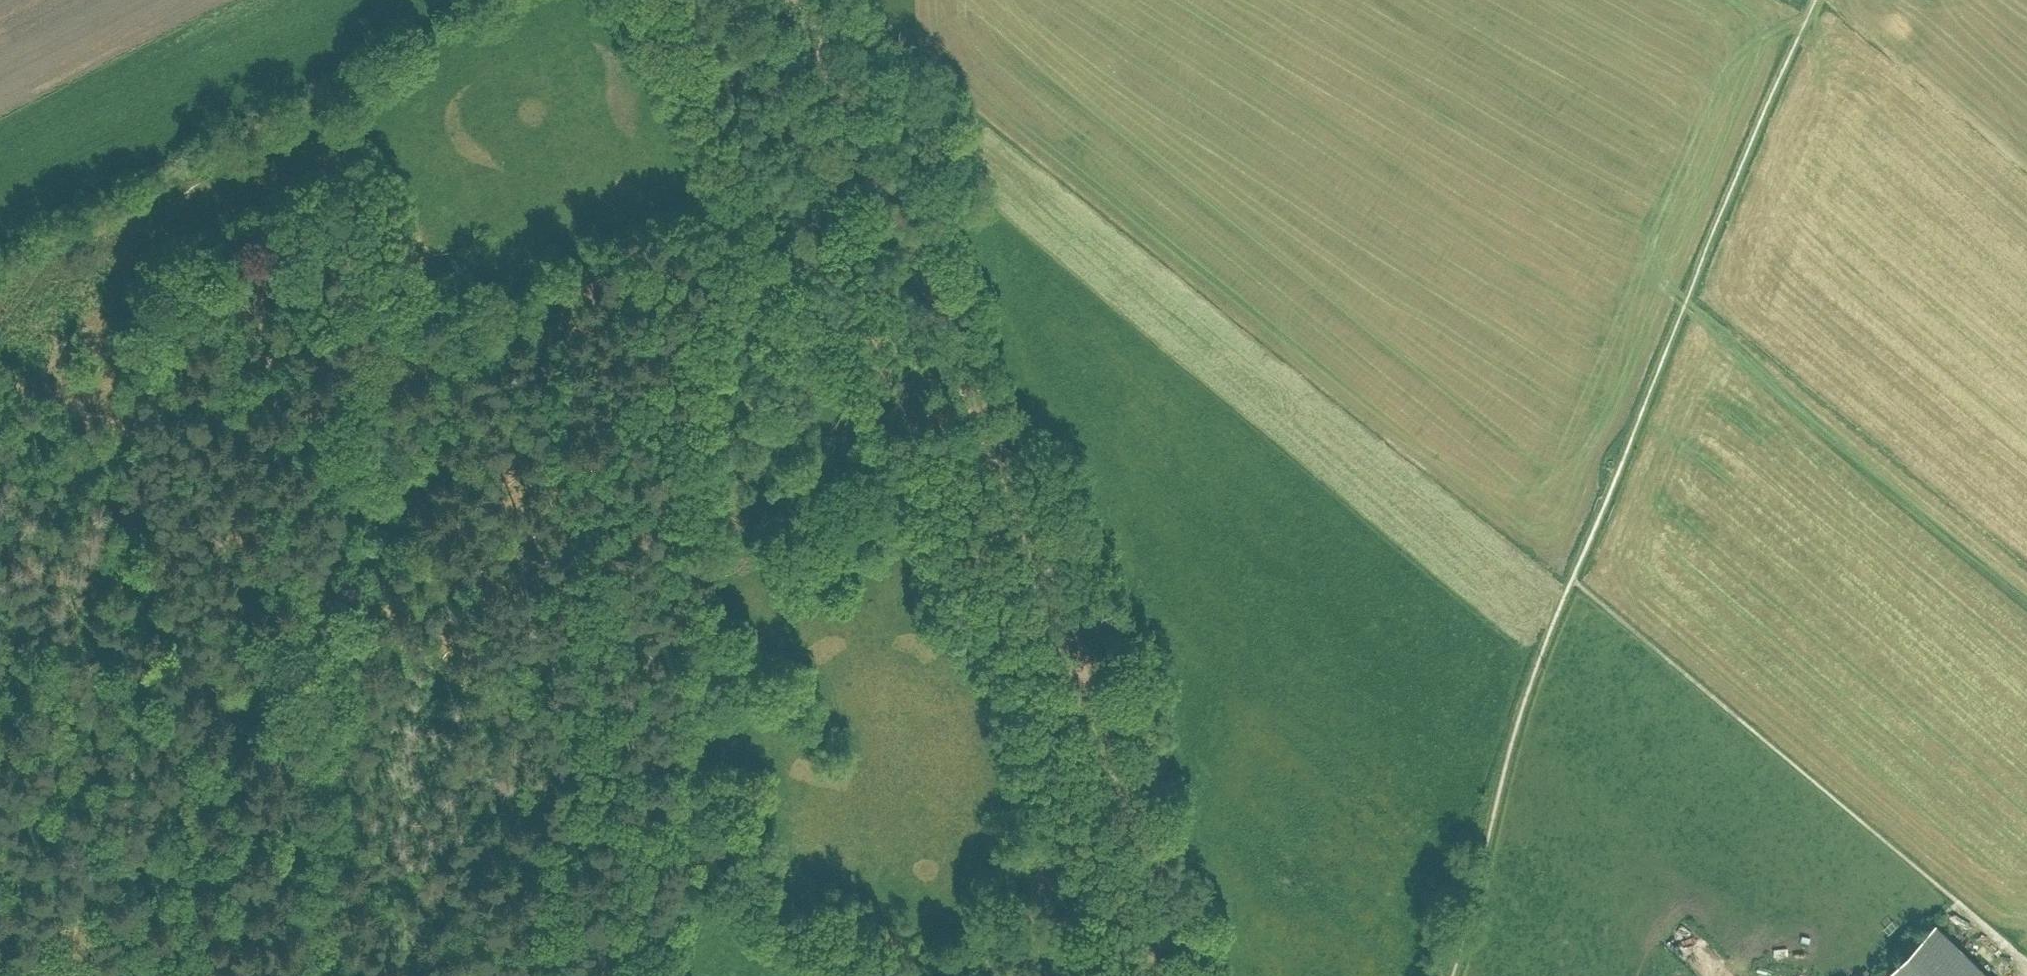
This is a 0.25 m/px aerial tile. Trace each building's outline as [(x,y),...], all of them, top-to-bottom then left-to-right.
[(1934,925),(1886,975),(1989,975),(1934,925)] [(1682,935),(1674,942),(1686,955),(1693,949),(1682,935)]
